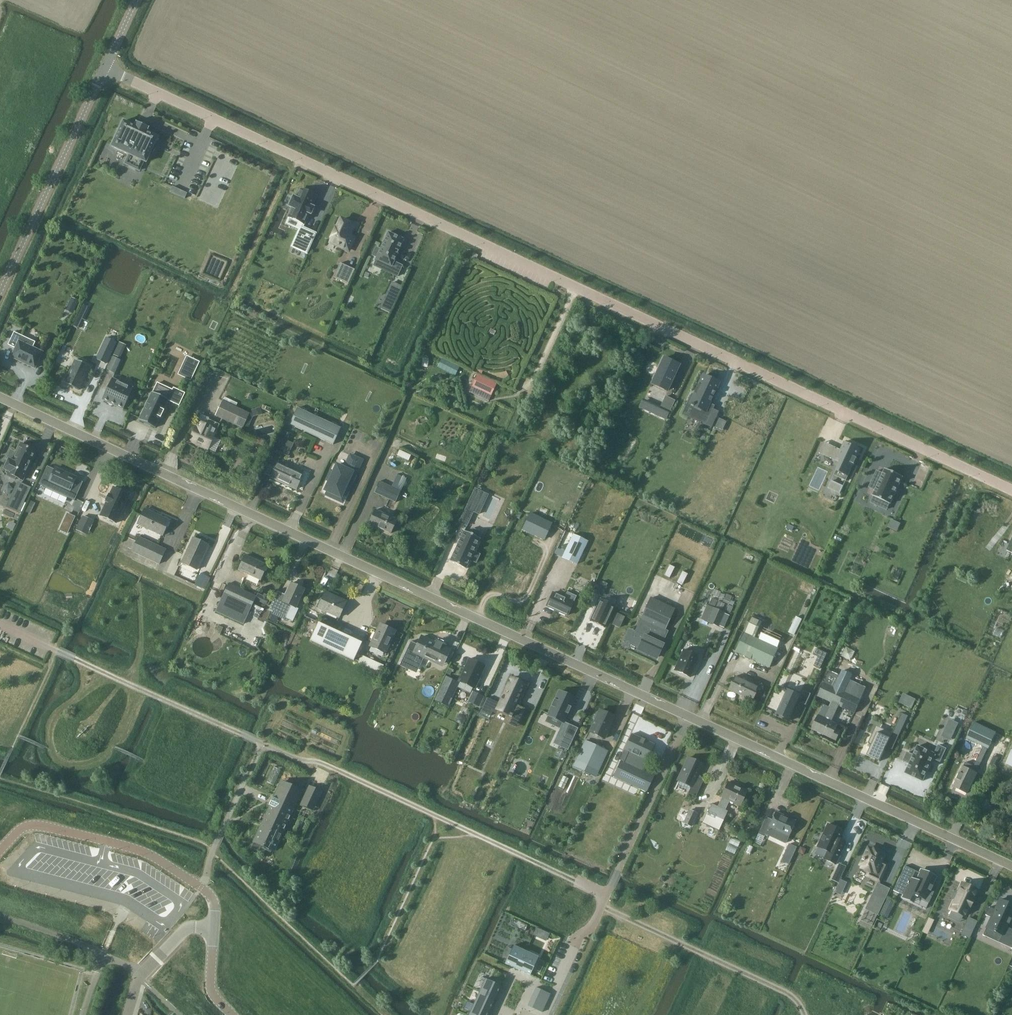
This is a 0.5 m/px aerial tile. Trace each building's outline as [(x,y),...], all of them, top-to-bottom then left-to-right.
[(123,121),(111,146),(129,155),(124,164),(139,171),(143,161),(146,163),(158,137),(146,132),(148,128),(136,123),(134,126),(123,121)] [(311,207),(316,196),(300,189),(296,198),(293,196),(288,206),(292,208),(288,217),(304,224),(308,213),(310,214),(313,208),(311,207)] [(349,236),(352,229),(348,228),(350,224),(341,220),(336,230),(335,230),(331,240),(338,243),(337,246),(348,251),(354,238),(349,236)] [(302,227),(293,247),(307,254),(316,234),(302,227)] [(377,257),(376,259),(391,266),(388,272),(397,276),(402,266),(394,262),(404,239),(388,232),(380,249),(376,247),(372,255),(377,257)] [(340,263),(333,278),(348,284),(355,270),(340,263)] [(392,282),(380,308),(390,312),(402,286),(392,282)] [(78,302),(72,299),(69,305),(75,308),(78,302)] [(42,352),(19,341),(21,336),(14,332),(8,345),(15,348),(11,357),(35,368),(42,352)] [(111,343),(102,364),(105,365),(114,344),(111,343)] [(188,356),(180,374),(191,380),(200,362),(188,356)] [(113,357),(107,370),(114,373),(120,360),(113,357)] [(656,374),(652,384),(666,391),(679,365),(664,358),(659,368),(658,367),(655,374),(656,374)] [(442,359),(438,367),(455,376),(459,368),(442,359)] [(75,360),(64,383),(78,390),(90,367),(75,360)] [(691,394),(687,403),(697,408),(695,412),(702,416),(699,422),(705,425),(714,406),(709,403),(719,383),(703,376),(694,395),(691,394)] [(133,387),(113,378),(103,399),(124,408),(133,387)] [(491,395),(496,384),(482,378),(477,389),(491,395)] [(156,383),(139,420),(155,428),(160,418),(164,410),(163,410),(168,401),(179,406),(185,393),(173,387),(172,390),(156,383)] [(660,408),(669,412),(674,401),(665,397),(660,408)] [(250,413),(223,400),(216,415),(243,428),(243,427),(245,424),(250,413)] [(643,400),(640,406),(666,419),(669,412),(660,408),(643,400)] [(341,428),(297,408),(290,424),(333,445),(341,428)] [(261,409),(252,411),(253,417),(262,415),(261,409)] [(719,418),(714,429),(722,432),(727,422),(719,418)] [(206,424),(198,421),(190,440),(208,448),(219,424),(209,419),(206,424)] [(288,441),(281,438),(276,448),(283,451),(288,441)] [(830,458),(840,463),(837,471),(848,476),(861,449),(845,441),(841,450),(835,447),(830,458)] [(22,480),(36,451),(20,444),(12,461),(8,459),(3,469),(7,471),(6,473),(7,473),(6,476),(14,480),(16,477),(22,480)] [(303,474),(279,462),(283,452),(273,448),(267,463),(276,467),(271,477),(296,488),(303,474)] [(355,474),(361,461),(350,455),(344,468),(337,465),(333,472),(331,472),(327,480),(329,481),(325,490),(340,498),(352,473),(355,474)] [(50,481),(70,490),(67,496),(75,499),(83,481),(76,478),(77,476),(56,467),(54,466),(51,467),(50,471),(51,473),(53,474),(50,481)] [(875,490),(873,496),(871,502),(879,506),(882,500),(890,504),(903,477),(885,469),(883,474),(877,471),(869,487),(875,490)] [(403,486),(394,482),(391,487),(379,481),(374,492),(396,502),(403,486)] [(832,481),(828,488),(840,493),(843,486),(832,481)] [(20,483),(8,507),(19,512),(31,488),(20,483)] [(129,495),(113,487),(109,495),(106,502),(100,516),(116,523),(129,495)] [(29,500),(25,511),(30,514),(35,503),(29,500)] [(139,523),(163,534),(170,520),(145,508),(139,523)] [(467,526),(473,511),(466,508),(459,522),(467,526)] [(369,523),(390,533),(397,520),(375,510),(369,523)] [(67,513),(59,530),(68,534),(76,517),(67,513)] [(529,514),(522,529),(545,539),(552,525),(529,514)] [(83,516),(76,530),(87,535),(94,521),(83,516)] [(474,552),(480,539),(464,531),(450,562),(466,569),(470,560),(476,563),(480,555),(474,552)] [(562,558),(577,564),(587,542),(573,535),(562,558)] [(132,550),(160,563),(166,549),(139,536),(132,550)] [(182,562),(197,569),(209,545),(193,538),(182,562)] [(239,569),(261,579),(267,565),(246,555),(239,569)] [(202,587),(208,574),(201,571),(195,584),(202,587)] [(506,573),(497,593),(513,601),(522,581),(506,573)] [(296,607),(304,589),(291,582),(285,596),(277,593),(269,609),(286,617),(290,608),(288,607),(289,604),(296,607)] [(602,582),(596,594),(602,597),(607,584),(602,582)] [(254,600),(256,596),(229,583),(216,612),(243,624),(254,600)] [(715,590),(712,596),(718,599),(721,593),(715,590)] [(552,593),(546,606),(567,616),(576,596),(566,592),(563,598),(552,593)] [(346,604),(333,598),(334,597),(326,593),(319,608),(339,617),(346,604)] [(256,596),(254,600),(268,606),(272,598),(264,594),(263,597),(257,594),(256,595),(256,596)] [(726,595),(724,601),(730,603),(732,597),(726,595)] [(641,620),(630,644),(638,647),(638,648),(657,657),(663,645),(661,644),(667,632),(664,630),(674,609),(650,598),(641,619),(641,620)] [(711,598),(708,605),(715,608),(717,601),(711,598)] [(604,627),(614,606),(601,600),(591,621),(604,627)] [(718,602),(716,607),(723,610),(725,605),(718,602)] [(719,626),(724,613),(713,609),(707,622),(719,626)] [(613,625),(619,627),(624,617),(618,614),(613,625)] [(734,651),(769,666),(778,647),(754,637),(761,621),(749,616),(734,651)] [(323,618),(321,624),(331,629),(334,623),(323,618)] [(318,622),(310,640),(354,661),(362,643),(331,629),(321,624),(318,622)] [(370,646),(385,653),(396,631),(382,625),(379,633),(377,632),(370,646)] [(424,655),(443,664),(450,650),(422,637),(414,653),(423,657),(424,655)] [(690,677),(699,657),(683,650),(674,670),(690,677)] [(362,656),(359,663),(380,673),(383,666),(362,656)] [(460,682),(457,688),(470,694),(473,688),(474,689),(485,666),(469,659),(459,682),(460,682)] [(816,661),(814,666),(820,669),(822,664),(816,661)] [(420,673),(408,667),(404,674),(417,680),(420,673)] [(830,671),(819,696),(831,702),(839,705),(855,713),(866,688),(830,671)] [(728,690),(752,701),(758,688),(734,677),(728,690)] [(446,678),(436,700),(448,706),(458,683),(446,678)] [(498,710),(519,720),(520,718),(524,709),(515,705),(524,684),(511,678),(508,686),(506,685),(501,695),(503,695),(497,710),(498,710)] [(791,720),(800,702),(806,705),(811,694),(804,691),(802,696),(788,690),(777,713),(791,720)] [(473,691),(469,701),(479,705),(484,696),(473,691)] [(570,707),(574,699),(559,692),(555,700),(554,700),(551,707),(548,715),(563,722),(567,714),(568,714),(571,707),(570,707)] [(903,693),(899,703),(911,708),(916,699),(903,693)] [(832,721),(839,705),(831,702),(829,707),(824,704),(819,715),(818,715),(812,729),(837,740),(842,731),(837,728),(839,724),(832,721)] [(485,704),(481,712),(491,716),(493,712),(497,714),(498,710),(497,710),(485,704)] [(590,733),(605,740),(615,719),(601,712),(600,714),(597,714),(596,718),(597,719),(590,733)] [(908,716),(902,713),(894,730),(901,733),(908,716)] [(967,736),(990,747),(998,731),(975,720),(967,736)] [(568,751),(578,728),(569,724),(558,746),(568,751)] [(893,733),(880,727),(875,738),(871,736),(868,743),(872,745),(867,755),(880,761),(893,733)] [(945,731),(943,736),(950,740),(953,734),(945,731)] [(632,734),(620,760),(621,761),(621,760),(642,770),(654,744),(632,734)] [(585,742),(577,760),(591,767),(600,749),(585,742)] [(907,752),(904,761),(910,763),(905,773),(923,781),(928,770),(928,769),(930,766),(930,765),(933,758),(940,761),(946,749),(939,745),(935,754),(918,746),(914,755),(913,755),(907,752)] [(558,749),(554,757),(562,761),(566,753),(558,749)] [(696,778),(702,765),(688,758),(677,780),(691,787),(688,793),(695,796),(703,781),(696,778)] [(621,761),(613,777),(614,777),(617,771),(642,783),(639,789),(646,792),(654,775),(642,770),(621,760),(621,761)] [(953,787),(967,793),(976,773),(963,767),(953,787)] [(275,768),(267,783),(274,786),(282,771),(275,768)] [(274,851),(301,791),(282,782),(274,798),(272,798),(269,805),(271,806),(263,823),(265,824),(256,843),(274,851)] [(722,797),(718,806),(725,810),(729,800),(740,805),(746,791),(728,782),(721,797),(722,797)] [(314,805),(321,792),(310,787),(303,800),(314,805)] [(728,811),(725,810),(718,806),(712,804),(703,823),(719,830),(728,811)] [(690,810),(684,823),(692,827),(698,814),(690,810)] [(758,834),(754,844),(760,847),(764,837),(765,837),(766,834),(785,843),(789,836),(796,821),(776,812),(771,823),(765,820),(758,834)] [(827,824),(817,847),(827,852),(823,859),(836,865),(845,845),(840,842),(841,841),(839,840),(843,832),(827,824)] [(789,844),(781,861),(788,864),(796,848),(789,844)] [(867,876),(879,881),(887,865),(881,862),(884,856),(881,854),(882,853),(873,848),(872,850),(868,848),(863,859),(862,858),(861,860),(862,861),(860,865),(862,866),(861,868),(869,872),(867,876)] [(839,863),(831,879),(838,882),(845,866),(839,863)] [(900,876),(893,891),(904,896),(913,900),(915,897),(929,903),(934,892),(929,890),(935,877),(931,875),(930,878),(919,873),(916,881),(911,879),(910,881),(900,876)] [(840,880),(835,892),(840,895),(846,882),(840,880)] [(873,928),(890,887),(876,881),(858,922),(873,928)] [(954,900),(950,910),(964,916),(969,907),(970,907),(973,900),(972,899),(977,890),(973,888),(966,884),(965,885),(962,883),(958,893),(954,891),(951,899),(954,900)] [(887,898),(879,914),(887,918),(895,902),(887,898)] [(999,899),(987,927),(1003,934),(1011,914),(1011,905),(999,899)] [(968,918),(961,934),(969,938),(976,922),(968,918)] [(514,920),(512,925),(525,930),(527,926),(514,920)] [(537,928),(533,935),(542,939),(545,932),(537,928)] [(513,945),(505,964),(517,969),(526,951),(513,945)] [(526,951),(517,969),(530,975),(538,957),(526,951)] [(485,979),(479,991),(496,999),(502,987),(485,979)] [(536,987),(533,993),(548,1000),(550,994),(536,987)] [(479,991),(474,1004),(490,1011),(493,1005),(494,1006),(496,1001),(495,1001),(496,999),(479,991)] [(530,1000),(528,1006),(542,1012),(544,1007),(530,1000)] [(468,1014),(489,1014),(490,1011),(474,1004),(468,1014)]
